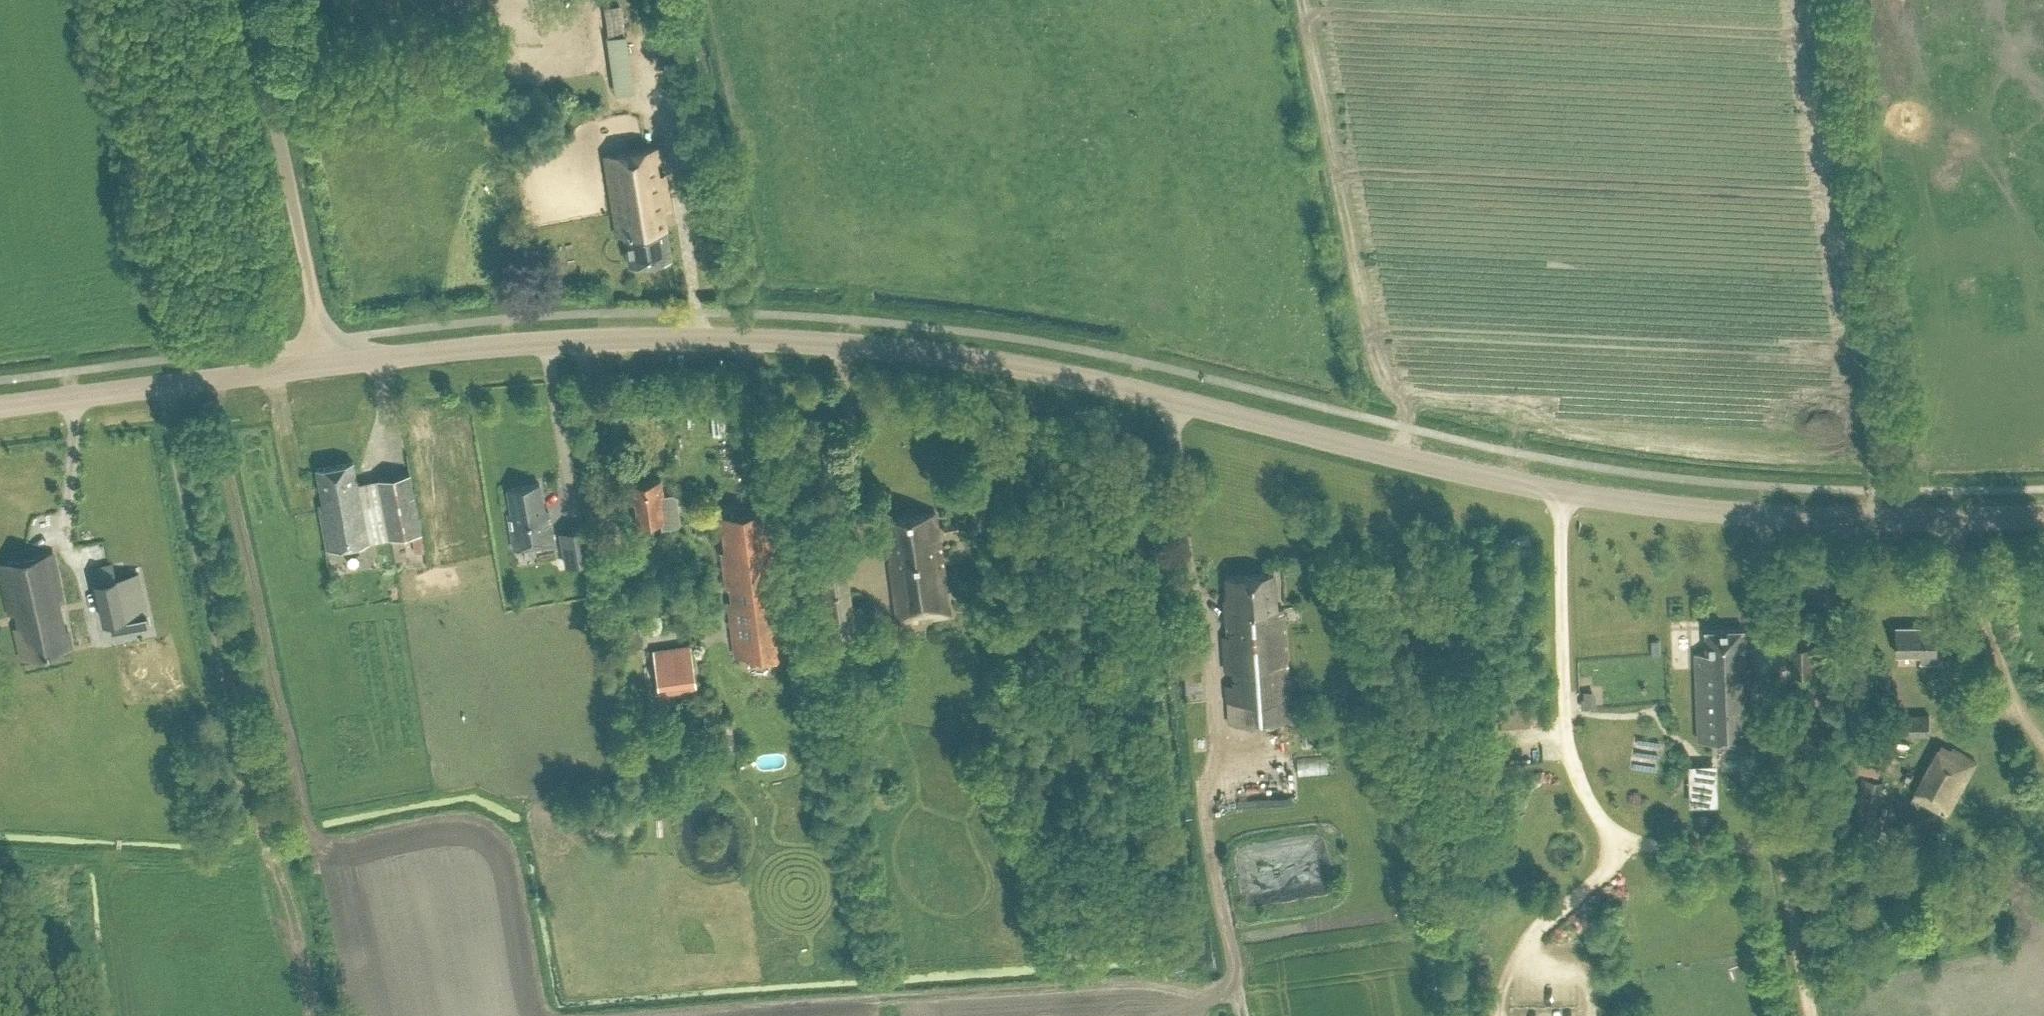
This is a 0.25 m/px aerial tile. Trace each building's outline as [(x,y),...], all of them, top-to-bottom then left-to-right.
[(602,26),(619,25),(617,2),(601,3),(602,26)] [(622,31),(603,32),(606,90),(626,89),(622,31)] [(664,207),(672,206),(666,170),(659,171),(657,158),(664,157),(662,143),(603,152),(616,234),(624,233),(628,262),(672,255),(664,207)] [(325,508),(318,509),(326,548),(368,541),(355,460),(317,467),(325,508)] [(409,470),(378,476),(388,535),(420,530),(409,470)] [(637,522),(648,520),(662,518),(663,524),(678,522),(680,519),(676,493),(673,491),(663,492),(661,475),(628,480),(630,500),(634,499),(637,522)] [(516,547),(555,540),(549,506),(545,507),(541,481),(509,487),(513,511),(509,511),(516,547)] [(771,507),(718,514),(723,550),(719,551),(724,585),(728,585),(730,598),(726,598),(731,637),(747,635),(749,653),(750,658),(785,653),(780,621),(785,620),(781,591),(778,591),(777,578),(780,578),(775,543),(771,507)] [(935,509),(885,517),(898,620),(917,617),(916,614),(930,612),(930,616),(952,612),(935,509)] [(612,519),(602,520),(604,538),(614,536),(612,519)] [(956,520),(943,521),(944,531),(957,530),(956,520)] [(11,532),(9,521),(0,522),(0,534),(11,532)] [(588,524),(573,527),(576,544),(579,561),(594,558),(588,524)] [(815,544),(828,639),(857,636),(842,541),(815,544)] [(0,561),(0,571),(10,612),(14,611),(17,624),(14,625),(14,627),(21,657),(24,656),(73,644),(70,631),(69,628),(65,629),(64,622),(59,601),(65,599),(63,592),(60,579),(53,554),(50,554),(49,548),(0,561)] [(140,570),(97,579),(106,620),(149,610),(140,570)] [(1276,604),(1274,570),(1226,573),(1227,596),(1223,596),(1225,620),(1229,619),(1230,634),(1222,634),(1224,669),(1232,668),(1233,683),(1225,684),(1228,719),(1293,714),(1285,603),(1276,604)] [(1941,661),(1941,624),(1900,624),(1900,652),(1926,652),(1926,661),(1941,661)] [(1747,665),(1746,626),(1708,627),(1709,649),(1698,649),(1700,739),(1755,737),(1753,664),(1747,665)] [(653,646),(659,691),(696,687),(690,642),(653,646)] [(1791,673),(1816,674),(1815,644),(1791,644),(1791,673)] [(1580,697),(1579,706),(1582,706),(1595,706),(1595,689),(1582,689),(1582,697),(1580,697)] [(1897,713),(1897,733),(1930,732),(1930,711),(1897,713)] [(1737,749),(1737,739),(1705,740),(1706,749),(1737,749)] [(1914,794),(1947,814),(1978,759),(1942,741),(1914,794)] [(1718,762),(1689,763),(1690,803),(1719,802),(1718,762)] [(1851,825),(1871,832),(1884,777),(1863,773),(1851,825)]
